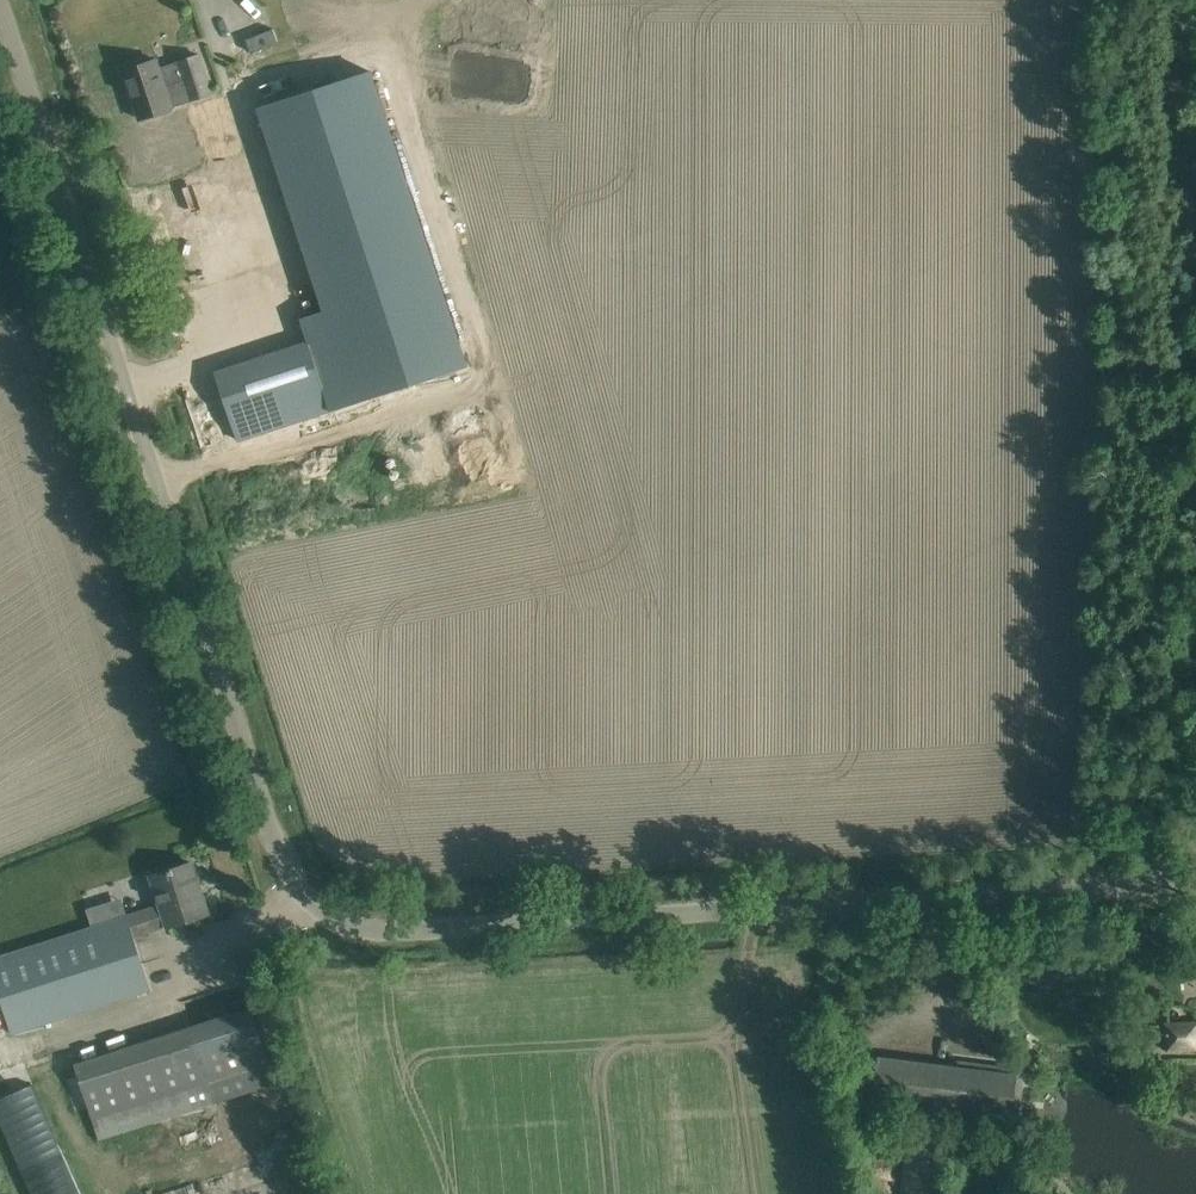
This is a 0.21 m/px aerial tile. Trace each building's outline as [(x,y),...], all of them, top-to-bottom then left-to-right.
[(140,118),(172,108),(171,106),(211,93),(198,54),(177,61),(178,61),(158,68),(155,59),(123,69),(140,118)] [(372,70),(258,107),(324,308),(332,334),(308,341),(330,409),(468,365),(372,70)] [(237,170),(223,174),(229,190),(243,186),(237,170)] [(217,371),(239,439),(330,409),(308,341),(217,371)] [(149,875),(158,904),(165,926),(168,925),(168,926),(207,913),(191,862),(149,875)] [(0,955),(0,983),(16,1032),(150,989),(134,936),(165,926),(158,904),(0,955)] [(229,1014),(75,1064),(92,1118),(206,1082),(213,1103),(276,1082),(251,1007),(229,1014)] [(1167,1051),(1195,1049),(1195,1021),(1165,1023),(1167,1051)] [(870,1113),(1010,1130),(1017,1074),(877,1057),(870,1113)] [(39,1082),(0,1097),(0,1103),(35,1193),(82,1193),(39,1082)]
